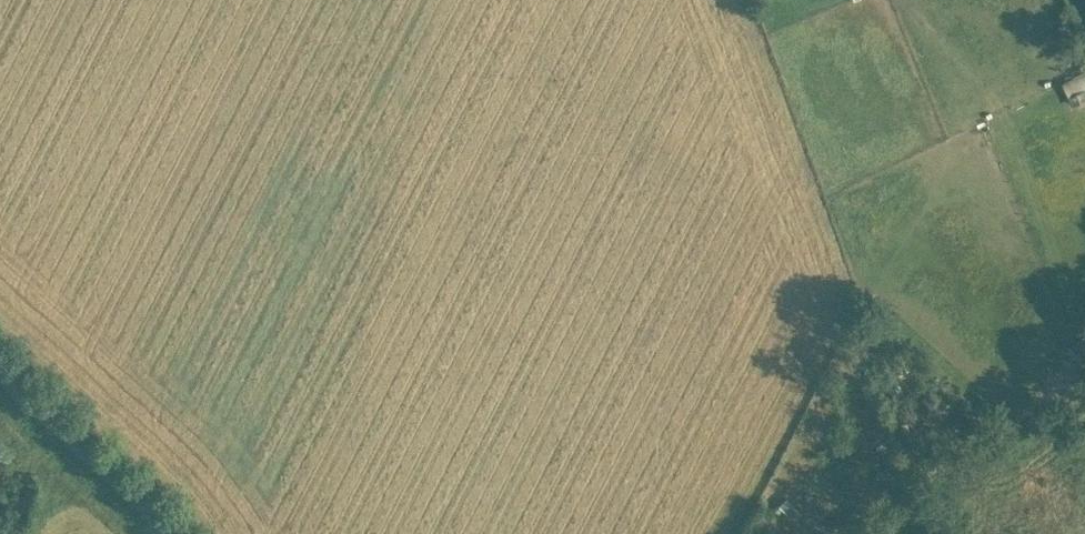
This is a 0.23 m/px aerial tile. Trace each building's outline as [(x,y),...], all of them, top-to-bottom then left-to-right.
[(1068,95),(1073,105),(1084,99),(1084,70),(1062,81),(1068,95)]
